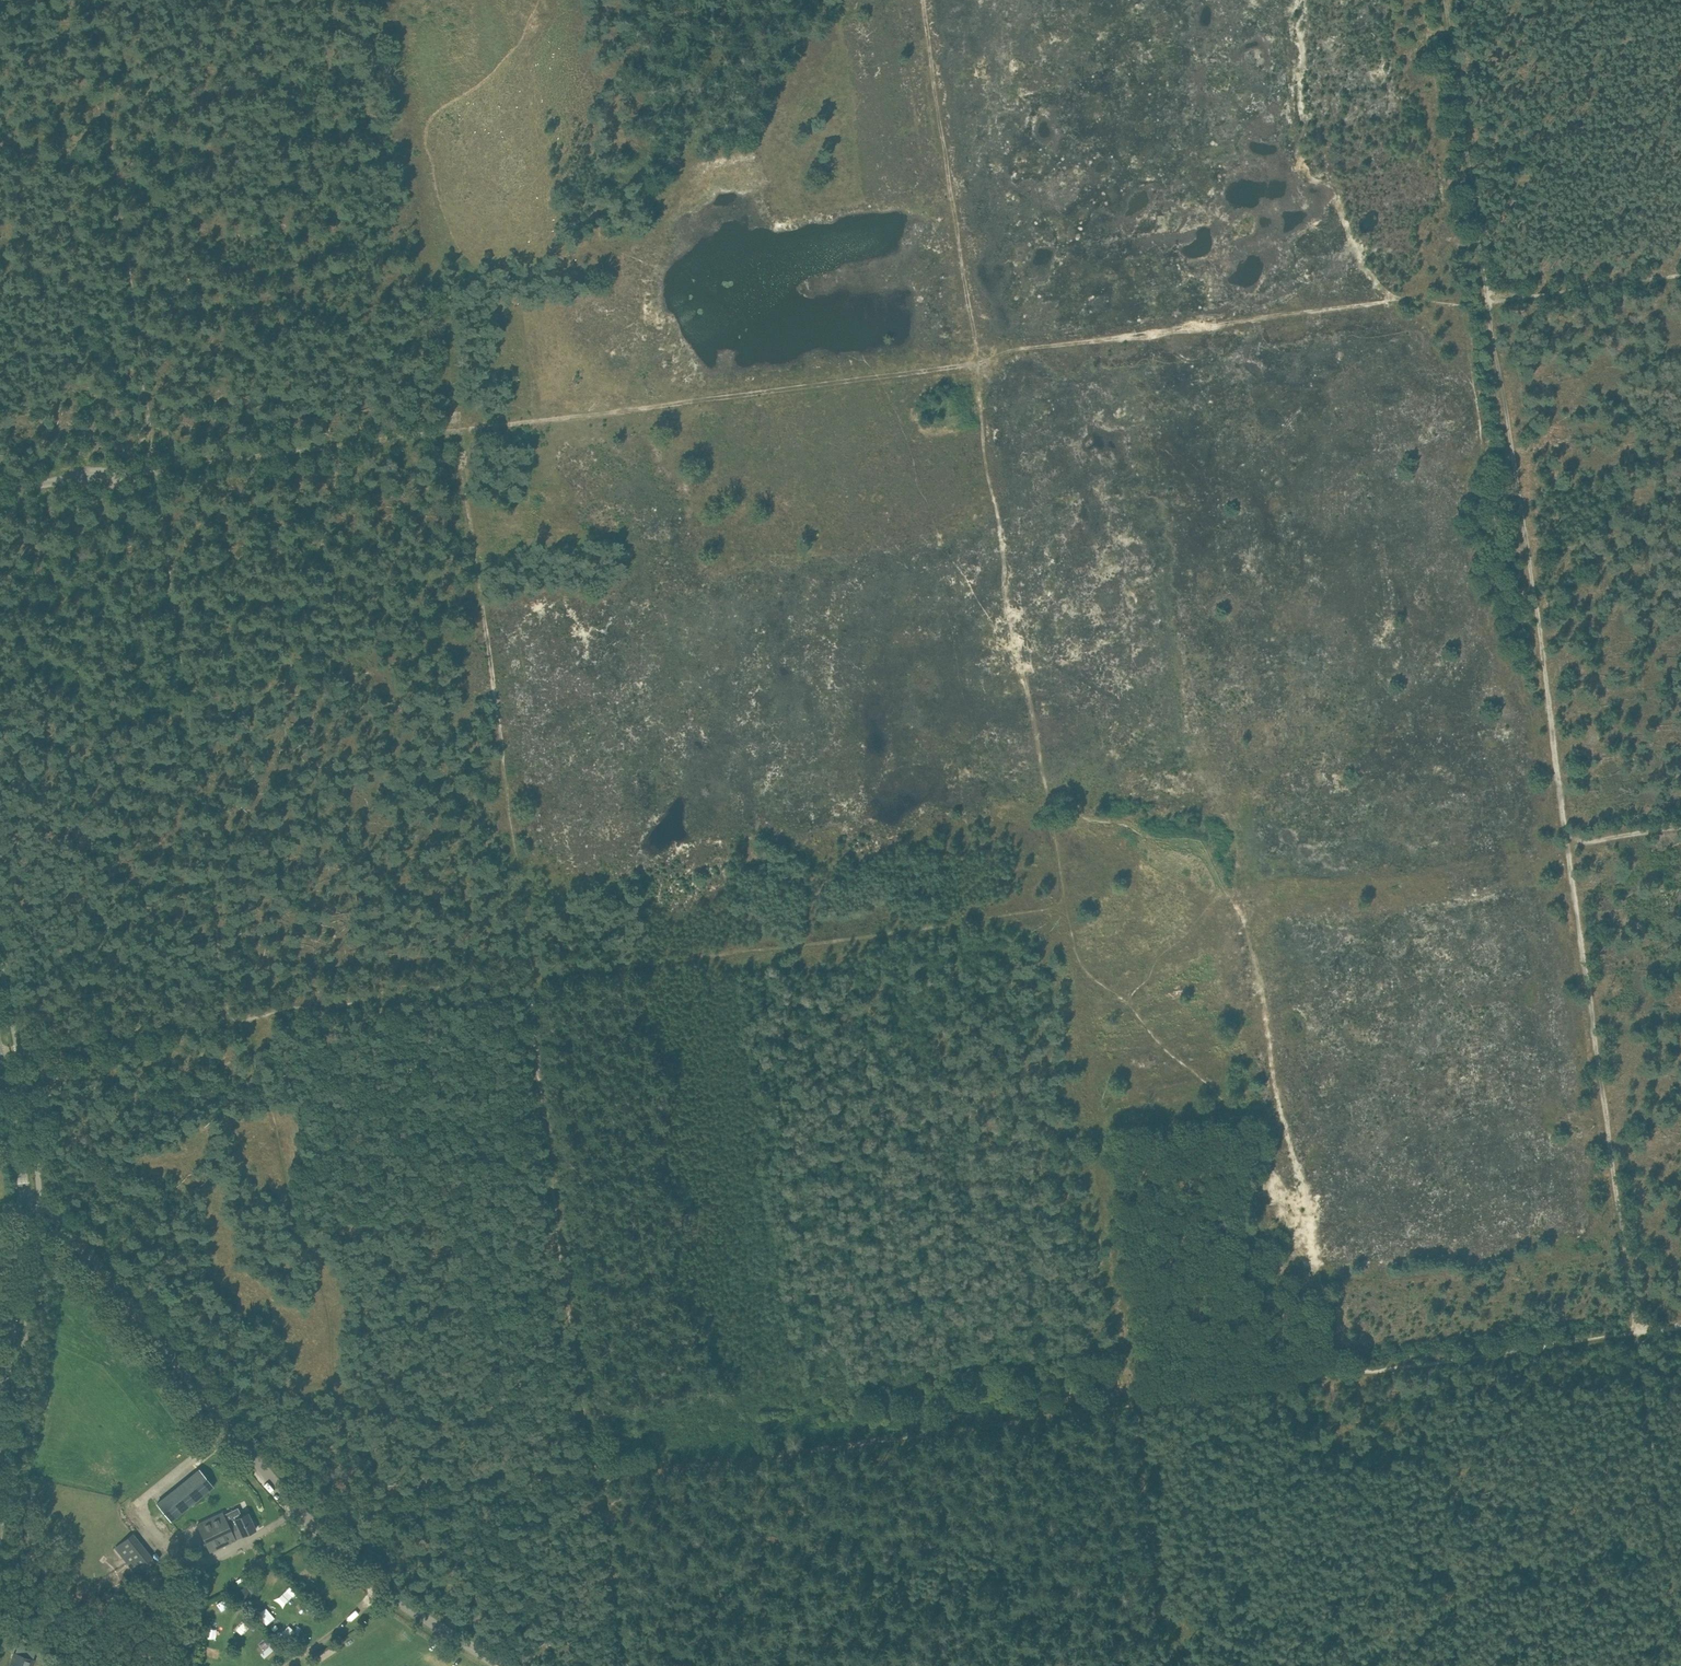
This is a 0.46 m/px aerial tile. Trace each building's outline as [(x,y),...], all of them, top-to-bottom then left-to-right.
[(199,1469),(156,1503),(170,1521),(214,1486),(199,1469)] [(256,1529),(248,1512),(228,1522),(223,1512),(198,1524),(210,1551),(236,1539),(233,1534),(240,1531),(243,1536),(256,1529)] [(114,1548),(133,1571),(152,1557),(133,1533),(114,1548)] [(237,1590),(244,1603),(254,1597),(247,1584),(237,1590)] [(36,1649),(18,1643),(15,1653),(14,1652),(9,1665),(32,1665),(35,1659),(33,1658),(36,1649)]
